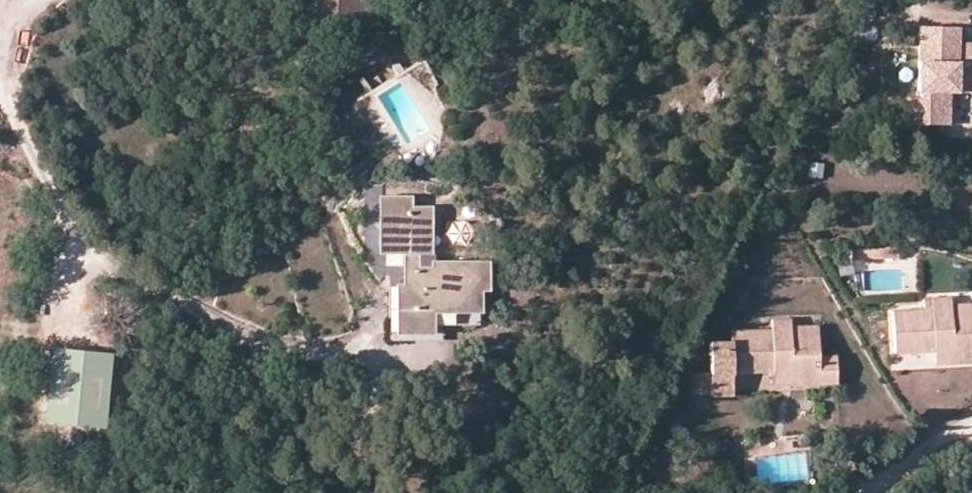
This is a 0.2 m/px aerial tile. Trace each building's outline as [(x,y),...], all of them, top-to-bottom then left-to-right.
[(317,10),(363,10),(363,0),(317,0),(317,10)] [(958,22),(918,22),(917,87),(920,87),(920,95),(904,94),(904,122),(950,122),(950,87),(969,87),(970,56),(958,56),(958,39),(958,22)] [(958,39),(958,56),(970,56),(971,56),(971,40),(958,39)] [(805,177),(821,178),(823,161),(807,160),(805,177)] [(380,249),(403,248),(418,247),(429,247),(428,205),(403,206),(403,194),(379,194),(380,249)] [(893,256),(892,246),(847,250),(848,259),(893,256)] [(418,247),(403,248),(403,268),(419,268),(418,247)] [(419,268),(403,268),(404,280),(396,280),(397,318),(397,331),(426,330),(425,307),(473,306),(472,291),(486,291),(485,257),(434,258),(434,267),(419,268)] [(397,318),(396,280),(384,280),(384,318),(397,318)] [(950,313),(949,294),(922,295),(922,305),(890,307),(892,348),(932,347),(950,346),(950,354),(971,353),(971,312),(950,313)] [(971,312),(971,301),(950,302),(950,313),(971,312)] [(473,321),(473,306),(425,307),(426,330),(438,329),(438,322),(473,321)] [(791,337),(791,326),(791,315),(772,316),(772,330),(733,330),(733,339),(733,366),(769,366),(789,366),(789,381),(839,381),(839,351),(819,352),(819,337),(791,337)] [(819,325),(791,326),(791,337),(819,337),(819,325)] [(734,393),(733,366),(733,339),(711,339),(711,370),(691,371),(692,391),(712,390),(712,393),(734,393)] [(105,429),(111,352),(48,346),(42,423),(105,429)] [(950,346),(932,347),(933,360),(971,359),(971,353),(950,354),(950,346)] [(789,366),(769,366),(770,382),(789,381),(789,366)]
